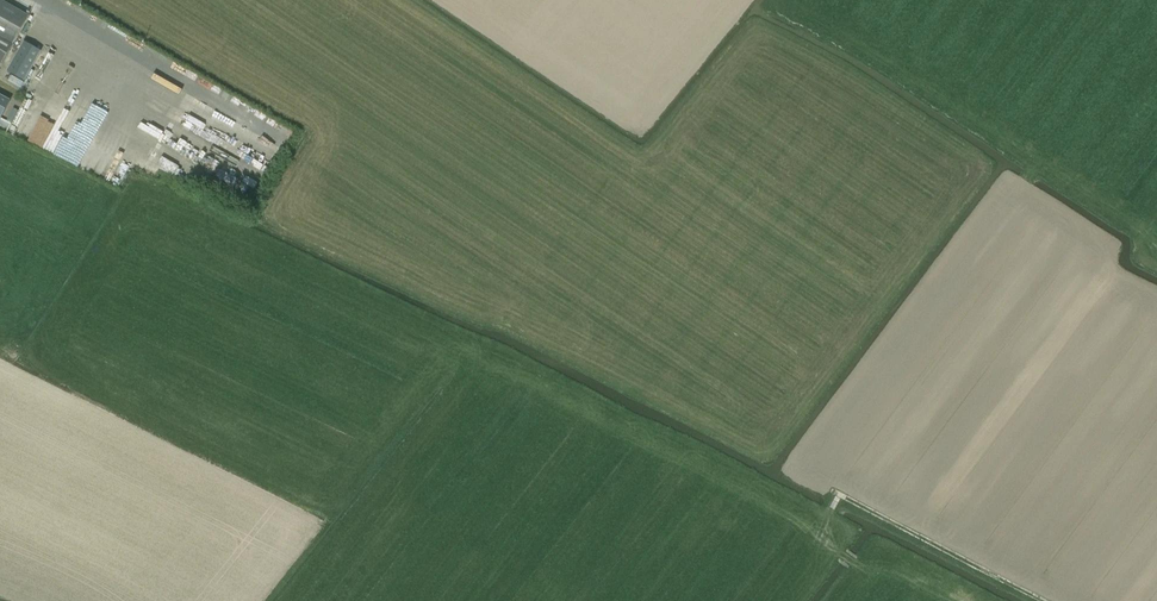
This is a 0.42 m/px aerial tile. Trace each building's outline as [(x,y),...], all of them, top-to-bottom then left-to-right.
[(1,65),(29,16),(0,0),(0,65),(1,65)] [(25,42),(7,72),(24,81),(41,51),(25,42)]
